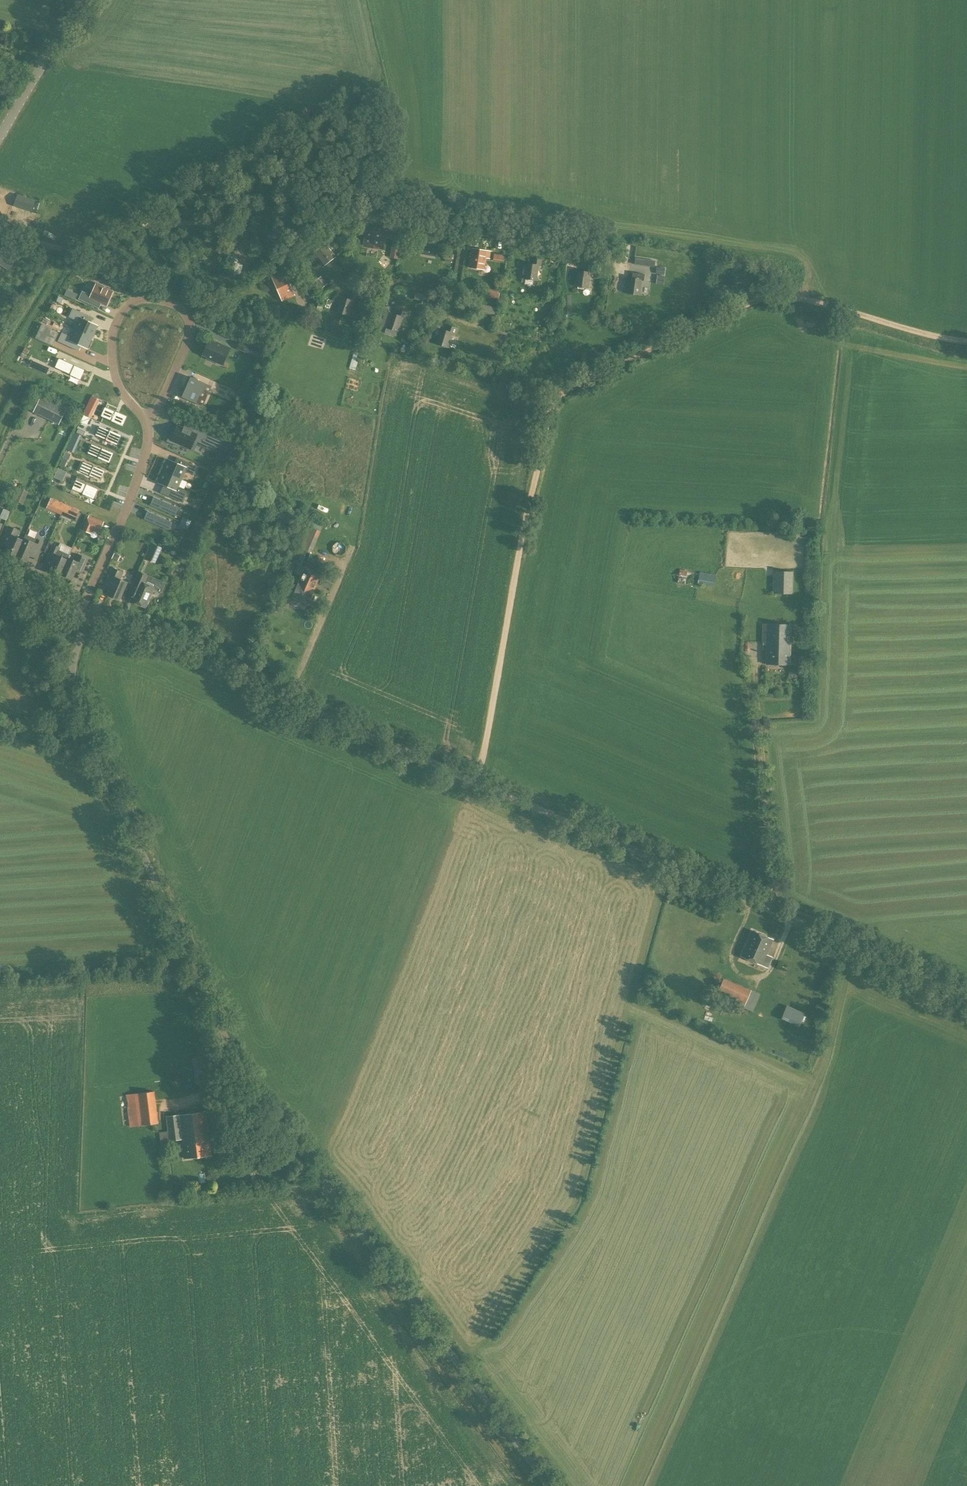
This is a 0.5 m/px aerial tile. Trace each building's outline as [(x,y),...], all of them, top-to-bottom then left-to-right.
[(17,195),(14,206),(32,212),(35,201),(17,195)] [(364,244),(380,247),(382,233),(366,230),(364,244)] [(393,239),(390,257),(398,258),(401,241),(393,239)] [(419,253),(434,257),(437,242),(422,239),(419,253)] [(335,254),(326,243),(312,253),(321,264),(335,254)] [(490,252),(472,249),(469,267),(483,269),(485,257),(489,258),(490,252)] [(6,251),(2,257),(12,263),(16,257),(6,251)] [(504,254),(495,254),(495,262),(505,261),(504,254)] [(263,256),(254,263),(258,268),(267,261),(263,256)] [(525,263),(523,279),(537,282),(539,267),(542,267),(543,259),(534,258),(533,264),(525,263)] [(230,274),(238,277),(243,265),(234,262),(230,274)] [(591,273),(592,267),(586,266),(586,271),(577,271),(575,286),(588,288),(590,273),(591,273)] [(634,271),(633,278),(628,277),(626,294),(640,296),(642,281),(645,282),(646,273),(634,271)] [(284,273),(272,278),(282,300),(294,295),(293,294),(287,281),(284,273)] [(91,295),(82,291),(78,299),(99,308),(101,303),(107,305),(113,292),(103,288),(104,286),(98,283),(97,285),(96,285),(91,295)] [(76,299),(79,293),(68,288),(65,295),(76,299)] [(483,296),(498,299),(500,292),(484,288),(483,296)] [(336,312),(349,316),(353,302),(357,302),(359,294),(350,292),(348,298),(341,296),(336,312)] [(563,296),(564,315),(572,315),(571,295),(563,296)] [(73,309),(69,317),(78,321),(74,329),(92,337),(98,326),(91,323),(93,318),(73,309)] [(407,311),(400,309),(398,314),(390,311),(385,328),(398,333),(403,318),(405,319),(407,311)] [(42,324),(35,338),(52,346),(58,332),(50,329),(51,328),(42,324)] [(445,330),(439,328),(435,344),(448,349),(452,334),(455,335),(457,326),(447,324),(445,330)] [(62,333),(58,341),(79,351),(81,345),(87,348),(92,337),(74,329),(71,337),(62,333)] [(222,365),(230,348),(221,344),(221,345),(209,340),(203,355),(214,360),(214,361),(222,365)] [(32,348),(47,355),(47,352),(49,351),(50,349),(49,347),(36,341),(34,346),(33,345),(32,348)] [(250,354),(257,357),(260,350),(253,348),(250,354)] [(59,358),(55,367),(80,379),(84,369),(59,358)] [(42,372),(45,367),(32,361),(29,366),(42,372)] [(190,377),(181,397),(195,403),(204,383),(190,377)] [(41,397),(33,411),(58,424),(66,410),(41,397)] [(85,409),(83,413),(83,414),(90,417),(94,410),(87,406),(86,406),(85,409)] [(105,407),(101,416),(122,425),(126,417),(105,407)] [(219,411),(216,418),(225,422),(229,415),(219,411)] [(172,429),(167,440),(180,446),(181,444),(192,449),(196,440),(207,445),(209,441),(219,445),(221,438),(191,425),(189,430),(184,428),(183,427),(183,428),(176,425),(174,430),(172,429)] [(99,426),(95,435),(117,444),(121,436),(99,426)] [(79,441),(82,435),(74,432),(72,438),(79,441)] [(91,444),(88,453),(109,462),(113,454),(91,444)] [(168,460),(163,471),(182,480),(185,472),(194,475),(197,467),(177,458),(175,463),(168,460)] [(83,462),(79,471),(100,480),(104,471),(83,462)] [(163,471),(158,483),(163,485),(173,489),(169,497),(183,503),(188,492),(178,487),(182,480),(163,471)] [(76,480),(72,489),(94,498),(97,489),(76,480)] [(20,488),(16,499),(24,502),(28,491),(20,488)] [(152,496),(149,505),(174,516),(175,516),(179,508),(178,507),(152,496)] [(52,497),(47,508),(77,520),(81,509),(52,497)] [(147,511),(144,519),(169,530),(173,522),(147,511)] [(183,517),(181,522),(189,526),(191,521),(183,517)] [(86,518),(81,530),(90,534),(92,531),(95,522),(87,519),(86,518)] [(181,522),(179,527),(187,530),(189,526),(181,522)] [(311,554),(320,533),(321,531),(308,525),(297,548),(311,554)] [(7,548),(4,554),(15,559),(24,538),(23,540),(16,537),(19,531),(9,526),(5,535),(0,546),(7,548)] [(24,538),(15,559),(16,559),(16,557),(27,562),(33,547),(40,550),(43,542),(36,539),(34,543),(24,538)] [(161,548),(152,544),(146,559),(154,562),(161,548)] [(49,571),(60,576),(68,558),(70,555),(59,550),(60,548),(53,545),(48,556),(45,564),(51,567),(49,571)] [(68,558),(60,576),(61,575),(72,579),(77,567),(83,569),(88,558),(77,554),(74,560),(68,558)] [(295,573),(301,576),(292,597),(308,604),(324,565),(309,558),(305,567),(299,564),(295,573)] [(114,580),(107,595),(119,600),(127,583),(120,579),(123,572),(113,568),(108,578),(114,580)] [(714,586),(716,575),(680,569),(677,583),(697,587),(698,584),(714,586)] [(793,594),(794,571),(772,570),(772,593),(793,594)] [(133,597),(131,601),(145,607),(154,587),(145,583),(148,576),(138,571),(128,594),(133,597)] [(167,603),(178,581),(169,577),(158,599),(167,603)] [(790,664),(791,624),(762,624),(762,642),(766,642),(765,664),(790,664)] [(762,965),(773,939),(752,930),(741,956),(762,965)] [(751,991),(749,990),(743,987),(723,978),(715,996),(743,1008),(751,991)] [(801,1025),(807,1012),(788,1004),(782,1018),(801,1025)] [(129,1127),(158,1123),(154,1091),(126,1095),(129,1127)] [(184,1158),(210,1155),(205,1111),(167,1116),(170,1140),(182,1139),(184,1158)] [(264,1168),(284,1165),(283,1154),(263,1156),(264,1168)]
